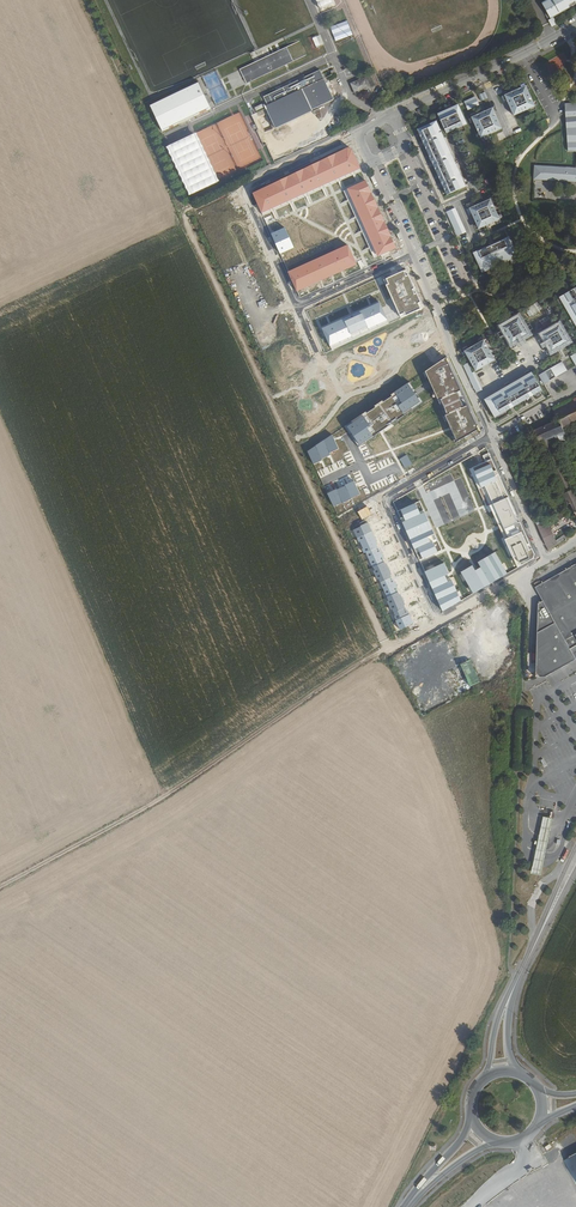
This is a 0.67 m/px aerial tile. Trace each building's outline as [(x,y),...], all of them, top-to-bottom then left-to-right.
[(319,8),(324,6),(330,3),(331,5),(334,4),(332,0),(316,0),(319,8)] [(562,2),(557,5),(555,0),(550,0),(542,5),(546,13),(544,14),(552,28),(557,25),(553,17),(550,19),(549,17),(558,11),(560,14),(569,8),(568,6),(575,2),(575,4),(575,0),(561,0),(562,2)] [(319,34),(311,38),(316,48),(324,45),(319,34)] [(287,48),(240,70),(247,84),(294,62),(287,48)] [(550,73),(568,66),(563,54),(545,60),(550,73)] [(263,96),(267,105),(300,89),(310,110),(332,100),(319,70),(276,90),(267,94),(263,96)] [(350,83),(355,94),(374,86),(368,74),(358,78),(359,80),(350,83)] [(198,83),(148,107),(162,135),(213,111),(198,83)] [(535,106),(526,86),(504,95),(514,116),(535,106)] [(266,112),(274,129),(310,112),(310,110),(300,89),(267,105),(264,107),(265,109),(266,112)] [(485,90),(479,93),(482,100),(488,97),(485,90)] [(468,110),(479,105),(477,101),(468,104),(467,102),(465,103),(468,110)] [(458,104),(455,106),(460,118),(464,116),(458,104)] [(455,106),(438,113),(445,130),(466,121),(464,116),(460,118),(455,106)] [(566,107),(568,151),(575,151),(575,106),(566,107)] [(471,117),(481,138),(502,128),(493,108),(471,117)] [(417,129),(447,195),(449,193),(421,131),(438,123),(436,120),(417,129)] [(466,121),(445,130),(446,133),(467,124),(466,121)] [(421,131),(449,193),(466,186),(438,123),(421,131)] [(195,133),(166,147),(189,196),(218,182),(195,133)] [(251,193),(261,214),(360,167),(351,147),(251,193)] [(533,179),(575,182),(575,168),(535,165),(533,179)] [(366,180),(347,189),(377,256),(396,248),(366,180)] [(533,192),(531,207),(548,208),(549,195),(538,194),(538,192),(533,192)] [(490,198),(480,203),(469,208),(478,229),(500,219),(490,198)] [(448,211),(457,230),(459,235),(466,232),(455,208),(448,211)] [(285,226),(271,233),(280,253),(294,247),(285,226)] [(482,272),(518,256),(509,236),(506,237),(514,255),(483,268),(475,251),(472,252),(482,272)] [(483,268),(514,255),(506,237),(475,251),(483,268)] [(297,292),(357,265),(348,244),(288,272),(297,292)] [(405,276),(403,271),(386,278),(388,283),(385,285),(399,315),(403,314),(405,316),(420,309),(418,303),(420,302),(416,293),(414,294),(412,289),(414,288),(408,275),(405,276)] [(558,297),(575,327),(575,291),(574,288),(558,297)] [(330,323),(321,327),(329,346),(388,320),(380,301),(371,305),(352,314),(330,323)] [(518,314),(499,325),(505,335),(524,324),(518,314)] [(559,322),(549,328),(561,347),(571,341),(559,322)] [(530,334),(524,324),(505,335),(511,345),(530,334)] [(549,328),(539,334),(550,353),(561,347),(549,328)] [(483,339),(464,350),(469,360),(489,349),(483,339)] [(489,349),(469,360),(475,371),(495,359),(489,349)] [(451,428),(456,441),(478,429),(446,358),(425,371),(451,428)] [(538,375),(543,384),(567,370),(562,361),(538,375)] [(467,363),(462,365),(477,394),(483,392),(474,374),(472,375),(467,363)] [(486,397),(495,413),(540,387),(531,371),(486,397)] [(411,408),(421,402),(408,383),(391,394),(392,396),(383,401),(382,400),(374,406),(375,407),(367,413),(366,412),(351,421),(353,423),(347,427),(360,445),(391,425),(413,410),(411,408)] [(483,399),(488,406),(494,417),(542,390),(540,387),(495,413),(486,397),(483,399)] [(558,420),(545,426),(536,430),(533,431),(538,443),(539,443),(562,495),(573,490),(553,446),(575,434),(575,398),(553,410),(558,420)] [(332,434),(307,451),(313,464),(322,460),(322,459),(331,455),(331,453),(339,449),(332,434)] [(407,455),(400,459),(405,468),(412,464),(407,455)] [(496,470),(493,471),(490,464),(487,462),(473,467),(481,488),(485,486),(508,537),(505,539),(518,568),(533,558),(535,555),(520,522),(517,523),(515,516),(516,514),(496,470)] [(354,481),(345,485),(345,486),(351,499),(360,494),(358,490),(354,481)] [(351,499),(345,486),(336,490),(343,503),(351,499)] [(336,489),(327,493),(333,507),(343,503),(336,490),(336,489)] [(573,490),(562,495),(566,505),(569,504),(575,518),(575,498),(573,490)] [(420,514),(415,503),(401,509),(406,521),(402,522),(416,554),(419,552),(422,559),(437,552),(432,541),(430,542),(428,537),(434,534),(424,512),(420,514)] [(367,506),(357,511),(361,519),(371,514),(367,506)] [(414,624),(368,522),(352,529),(358,543),(360,542),(363,548),(361,549),(363,554),(365,553),(372,567),(373,567),(374,570),(373,571),(377,580),(378,579),(388,600),(387,601),(391,610),(392,610),(395,616),(394,616),(395,620),(394,620),(399,630),(414,624)] [(536,527),(547,551),(556,544),(546,522),(536,527)] [(563,534),(555,540),(558,544),(566,538),(563,534)] [(508,574),(495,552),(478,562),(480,567),(475,570),(473,565),(460,572),(473,594),(508,574)] [(425,571),(442,611),(461,600),(451,580),(447,582),(445,576),(449,574),(444,562),(425,571)] [(571,662),(572,662),(574,662),(575,661),(575,564),(535,587),(542,600),(538,603),(536,675),(545,676),(571,662)] [(461,629),(469,626),(465,615),(456,619),(461,629)] [(463,666),(470,687),(480,684),(473,661),(463,664),(463,666)] [(551,820),(542,818),(530,875),(539,877),(551,820)]
